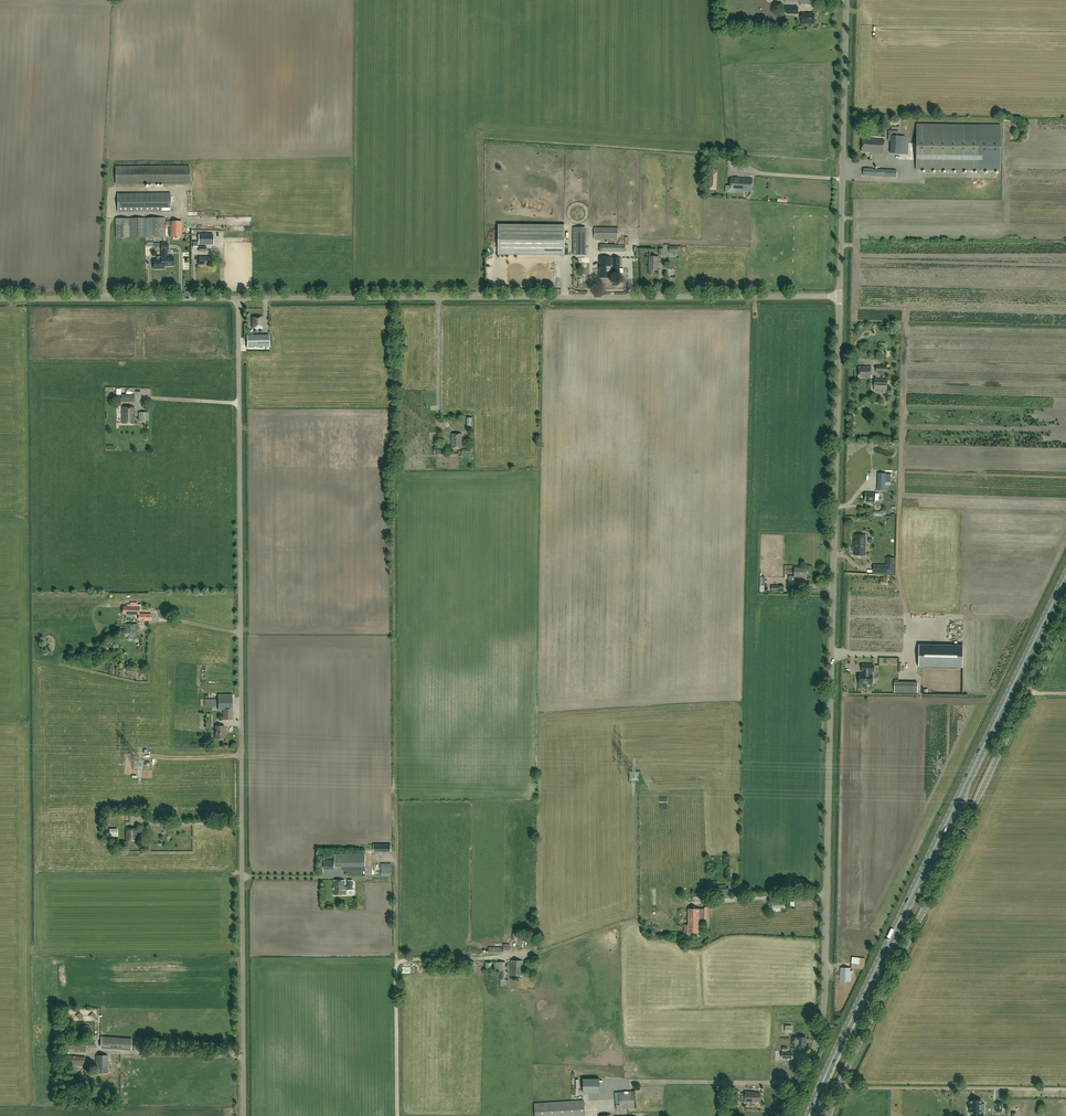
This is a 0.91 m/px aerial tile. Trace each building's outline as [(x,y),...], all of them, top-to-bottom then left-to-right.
[(801,14),(801,24),(814,24),(814,14),(801,14)] [(1001,125),(916,124),(916,170),(1000,171),(1001,125)] [(909,137),(903,137),(891,136),(890,154),(902,154),(908,154),(909,137)] [(884,140),(862,139),(861,152),(883,153),(884,140)] [(189,166),(116,167),(116,184),(189,184),(189,166)] [(863,176),(896,178),(896,171),(863,169),(863,176)] [(709,175),(709,186),(709,190),(716,190),(717,175),(709,175)] [(731,178),(731,186),(726,186),(725,193),(741,193),(741,191),(752,192),(753,179),(731,178)] [(117,195),(117,213),(171,212),(170,194),(117,195)] [(165,218),(115,219),(116,238),(165,237),(165,218)] [(181,222),(169,222),(169,237),(182,237),(181,222)] [(564,225),(552,225),(498,225),(498,255),(564,256),(564,225)] [(586,255),(586,227),(573,227),(573,255),(586,255)] [(618,228),(594,228),(594,240),(618,240),(618,228)] [(198,234),(198,245),(213,245),(213,234),(198,234)] [(163,266),(164,266),(174,266),(173,258),(170,258),(170,257),(165,257),(165,250),(167,250),(167,244),(161,244),(161,250),(162,250),(162,257),(161,257),(161,260),(161,262),(163,262),(163,266)] [(211,266),(211,256),(198,257),(198,266),(211,266)] [(659,257),(650,257),(649,275),(653,275),(654,271),(658,271),(658,263),(659,263),(659,257)] [(611,269),(611,258),(600,258),(600,278),(611,278),(611,273),(613,273),(613,274),(618,274),(618,258),(612,258),(612,269),(611,269)] [(161,262),(161,260),(153,260),(153,269),(164,269),(164,266),(163,266),(163,262),(161,262)] [(588,284),(583,284),(583,276),(578,276),(578,284),(578,289),(588,289),(588,284)] [(252,328),(262,328),(262,317),(252,318),(252,328)] [(247,347),(269,346),(269,335),(247,336),(247,347)] [(871,367),(859,367),(859,378),(871,378),(871,367)] [(122,424),(134,424),(134,408),(123,407),(122,424)] [(139,422),(148,422),(148,413),(139,413),(139,422)] [(462,434),(451,434),(451,449),(462,449),(462,434)] [(875,493),(865,493),(865,503),(875,503),(875,493)] [(865,556),(866,535),(854,535),(854,556),(865,556)] [(894,564),(887,563),(886,566),(873,565),(873,573),(893,574),(894,564)] [(794,576),(789,576),(789,588),(802,588),(802,581),(801,581),(801,577),(806,577),(806,569),(794,568),(794,576)] [(133,640),(133,637),(137,637),(137,626),(126,626),(126,631),(123,631),(123,637),(128,637),(128,640),(129,641),(132,641),(133,640)] [(918,667),(962,667),(963,645),(919,645),(918,667)] [(884,663),(885,671),(888,670),(888,675),(894,675),(894,674),(900,674),(899,667),(893,667),(893,662),(884,663)] [(872,684),(872,675),(871,675),(871,671),(873,671),(873,665),(862,665),(862,671),(864,671),(864,675),(859,675),(859,683),(872,684)] [(918,683),(894,683),(894,692),(918,692),(918,683)] [(232,720),(232,694),(218,694),(218,710),(223,710),(223,720),(232,720)] [(215,726),(215,739),(224,739),(224,731),(224,726),(215,726)] [(126,841),(136,841),(136,828),(126,828),(126,841)] [(365,867),(365,854),(335,854),(335,867),(365,867)] [(381,873),(381,875),(391,876),(391,867),(381,867),(381,873)] [(334,880),(334,895),(347,895),(347,890),(353,890),(353,880),(348,880),(348,887),(345,887),(345,880),(334,880)] [(707,884),(707,895),(729,893),(729,887),(718,888),(718,883),(707,884)] [(703,892),(691,893),(692,901),(703,899),(703,892)] [(688,909),(688,922),(687,922),(687,925),(688,925),(688,933),(699,933),(699,919),(708,919),(708,907),(705,907),(705,909),(688,909)] [(533,934),(518,935),(518,942),(529,942),(529,945),(533,945),(533,941),(533,934)] [(523,968),(523,966),(523,961),(511,961),(511,975),(522,976),(523,968)] [(505,971),(505,962),(494,962),(494,970),(501,971),(505,971)] [(840,967),(840,981),(851,981),(851,968),(840,967)] [(94,1011),(90,1015),(94,1020),(98,1016),(94,1011)] [(805,1046),(806,1037),(798,1037),(793,1037),(793,1044),(798,1044),(798,1046),(805,1046)] [(61,1038),(60,1048),(86,1050),(86,1040),(61,1038)] [(131,1043),(121,1042),(121,1040),(101,1039),(101,1047),(121,1049),(131,1050),(131,1043)] [(85,1057),(61,1055),(61,1063),(84,1065),(85,1057)] [(97,1073),(108,1073),(108,1055),(96,1055),(97,1073)] [(599,1094),(599,1079),(584,1079),(583,1094),(599,1094)] [(634,1091),(615,1093),(616,1109),(635,1108),(634,1091)] [(734,1101),(740,1101),(740,1091),(735,1091),(735,1095),(732,1095),(732,1100),(734,1101)] [(745,1102),(756,1102),(756,1101),(760,1102),(761,1093),(753,1093),(753,1092),(745,1092),(745,1102)] [(535,1115),(585,1115),(584,1100),(534,1104),(535,1115)] [(969,1105),(969,1110),(970,1110),(970,1114),(981,1114),(981,1110),(985,1110),(985,1104),(981,1104),(981,1100),(970,1100),(970,1105),(969,1105)] [(995,1103),(996,1106),(996,1111),(994,1111),(994,1115),(1006,1115),(1006,1111),(1002,1111),(1002,1103),(995,1103)]
